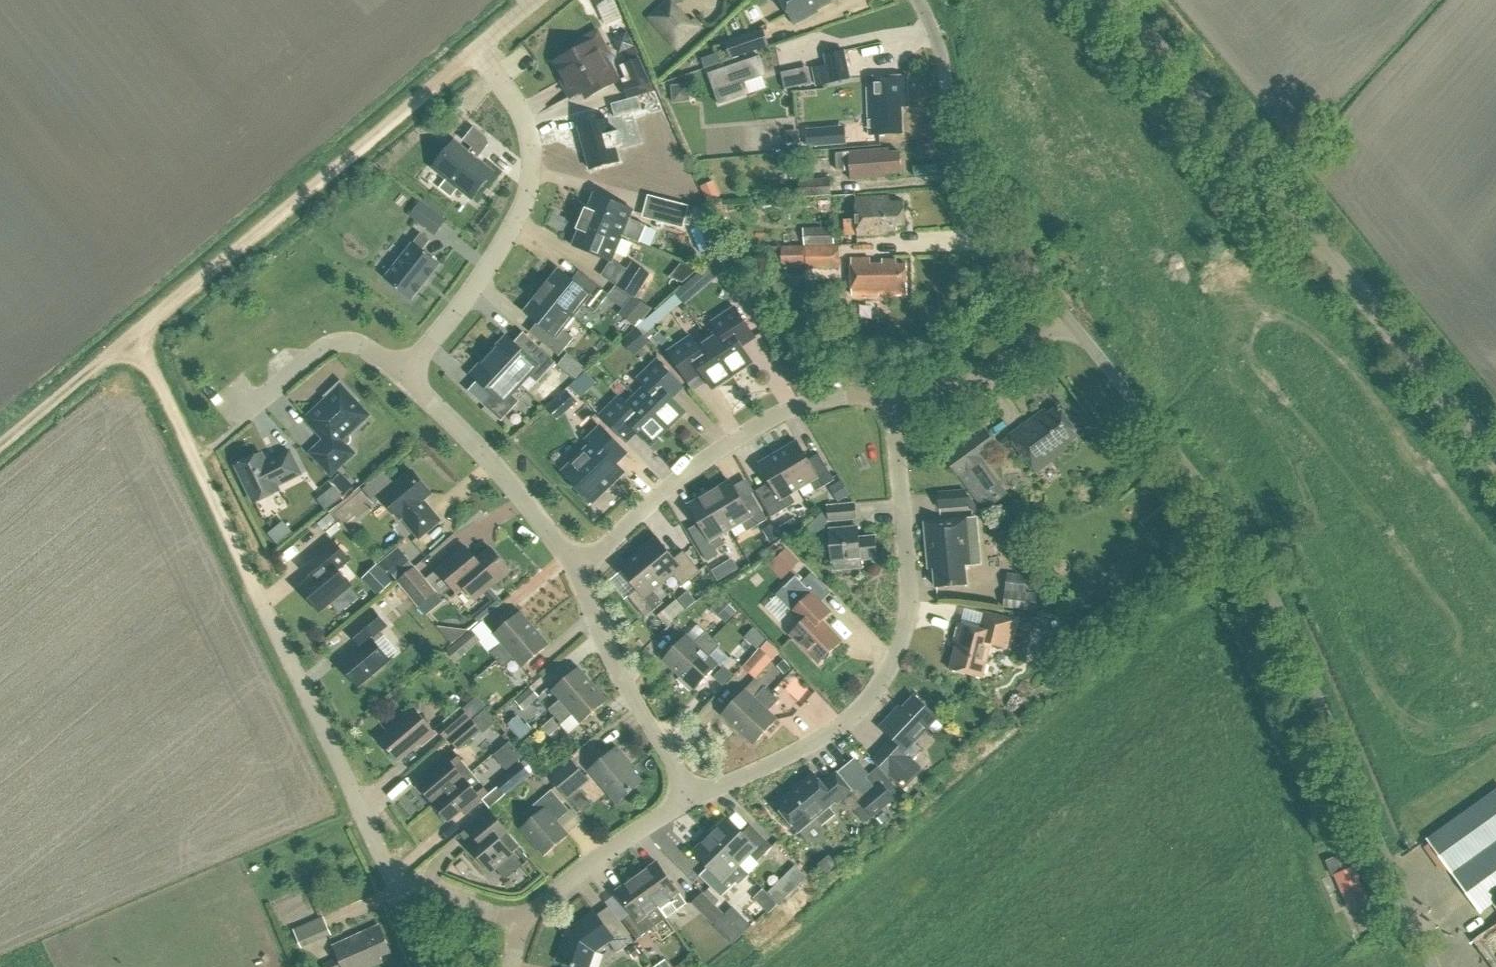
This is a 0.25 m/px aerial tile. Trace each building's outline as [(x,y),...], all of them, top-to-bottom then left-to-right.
[(677,49),(701,27),(694,20),(688,25),(674,9),(680,4),(676,0),(669,0),(649,18),(677,49)] [(831,0),(780,0),(793,25),(817,12),(816,10),(831,3),(830,1),(831,0)] [(733,41),(738,56),(768,45),(763,30),(733,41)] [(574,48),(576,51),(555,62),(564,79),(562,81),(571,98),(587,89),(591,96),(620,81),(610,63),(608,65),(604,56),(607,55),(608,50),(600,34),(595,33),(576,44),(574,48)] [(844,51),(825,55),(827,66),(813,69),(817,86),(850,78),(844,51)] [(702,57),(706,68),(722,63),(718,52),(702,57)] [(758,57),(709,74),(719,105),(748,95),(743,82),(764,75),(758,57)] [(626,84),(630,97),(653,91),(639,60),(626,66),(633,82),(626,84)] [(796,71),(782,74),(785,90),(799,87),(796,71)] [(906,77),(867,79),(870,133),(902,131),(901,109),(907,109),(906,77)] [(688,85),(672,87),(674,103),(690,101),(688,85)] [(639,97),(612,104),(615,118),(642,110),(639,97)] [(591,170),(620,162),(616,148),(623,146),(619,131),(612,133),(608,119),(579,127),(591,170)] [(474,128),(464,140),(481,155),(489,145),(487,138),(486,138),(474,127),(474,128)] [(829,129),(807,130),(808,146),(830,145),(829,129)] [(492,172),(455,142),(434,168),(471,198),(492,172)] [(851,153),(853,180),(878,178),(878,172),(901,171),(900,154),(889,154),(889,150),(851,153)] [(799,180),(800,197),(832,195),(830,178),(799,180)] [(714,181),(701,187),(707,201),(720,195),(714,181)] [(586,209),(582,219),(623,236),(633,210),(594,194),(588,210),(586,209)] [(905,224),(904,203),(887,204),(886,197),(855,199),(857,237),(887,235),(887,232),(896,231),(896,226),(905,224)] [(666,200),(661,218),(684,224),(689,206),(666,200)] [(411,216),(417,221),(427,208),(421,203),(411,216)] [(721,203),(709,207),(714,222),(726,218),(721,203)] [(578,229),(579,230),(573,246),(612,262),(623,236),(582,219),(578,229)] [(707,225),(693,231),(696,238),(710,232),(707,225)] [(804,226),(806,243),(834,243),(833,226),(804,226)] [(429,240),(420,233),(385,280),(412,300),(439,263),(422,250),(429,240)] [(806,245),(806,259),(814,259),(814,267),(835,267),(834,244),(806,245)] [(872,258),(851,259),(852,295),(906,294),(906,265),(897,265),(897,260),(884,260),(884,265),(872,265),(872,258)] [(617,285),(636,296),(649,274),(631,263),(617,285)] [(582,288),(559,270),(541,291),(574,317),(585,304),(595,312),(609,295),(589,279),(582,288)] [(511,291),(518,299),(531,289),(524,281),(511,291)] [(564,330),(574,317),(541,291),(524,312),(547,331),(540,340),(559,356),(574,338),(564,330)] [(620,313),(635,326),(639,321),(641,322),(651,309),(634,295),(620,313)] [(707,338),(732,376),(752,363),(742,347),(755,338),(735,307),(712,323),(718,331),(707,338)] [(622,339),(633,354),(648,342),(636,327),(622,339)] [(702,373),(712,389),(732,376),(707,338),(697,345),(691,337),(668,352),(688,382),(702,373)] [(490,357),(520,384),(529,375),(537,383),(556,363),(538,347),(529,357),(508,338),(490,357)] [(520,384),(490,357),(473,376),(493,395),(484,405),(501,422),(520,402),(511,393),(520,384),(528,392),(529,392),(520,384)] [(636,396),(667,428),(685,412),(671,398),(683,387),(657,361),(638,380),(645,387),(636,396)] [(308,419),(327,440),(312,454),(331,474),(353,453),(347,447),(348,433),(367,416),(355,403),(358,400),(341,383),(326,397),(329,401),(321,408),(320,407),(308,419)] [(567,390),(547,407),(556,419),(576,401),(567,390)] [(637,431),(650,445),(667,428),(636,396),(627,405),(620,397),(601,416),(626,442),(637,431)] [(1079,436),(1058,408),(1048,416),(1044,410),(1010,435),(1037,471),(1066,449),(1064,447),(1079,436)] [(587,441),(588,442),(591,440),(597,446),(587,455),(585,452),(564,472),(556,464),(555,465),(574,483),(571,486),(589,504),(623,471),(615,463),(625,452),(601,428),(587,441)] [(969,441),(945,458),(957,475),(958,474),(984,510),(1007,493),(969,441)] [(778,453),(799,488),(810,482),(815,491),(834,480),(819,454),(808,460),(797,442),(778,453)] [(237,467),(254,503),(279,490),(277,486),(301,474),(290,452),(271,460),(272,462),(267,465),(262,454),(237,467)] [(755,491),(771,517),(795,503),(790,493),(799,488),(778,453),(759,464),(770,482),(755,491)] [(386,469),(364,487),(376,502),(382,497),(400,519),(403,516),(419,537),(439,521),(422,500),(431,493),(413,472),(398,483),(386,469)] [(851,493),(842,479),(831,486),(840,501),(851,493)] [(731,481),(710,494),(730,529),(741,522),(747,532),(767,520),(752,493),(741,499),(731,481)] [(345,495),(336,484),(319,498),(327,509),(345,495)] [(938,493),(939,508),(967,505),(966,491),(938,493)] [(261,499),(266,513),(280,508),(274,494),(261,499)] [(692,534),(708,561),(719,555),(716,550),(725,544),(720,535),(730,529),(710,494),(689,506),(702,528),(692,534)] [(827,505),(829,521),(856,519),(855,503),(827,505)] [(967,584),(965,565),(970,564),(966,519),(925,523),(928,555),(933,555),(936,587),(967,584)] [(787,522),(779,527),(784,535),(792,531),(787,522)] [(774,524),(765,529),(772,541),(781,536),(774,524)] [(273,527),(274,543),(288,543),(287,527),(273,527)] [(833,562),(834,570),(861,568),(861,560),(877,558),(875,536),(852,538),(851,527),(829,529),(832,562),(833,562)] [(638,552),(663,583),(673,575),(683,587),(701,572),(684,551),(674,559),(657,537),(638,552)] [(300,587),(319,611),(351,585),(338,570),(349,560),(333,541),(311,560),(320,571),(300,587)] [(381,560),(379,562),(385,570),(388,568),(397,580),(415,566),(399,545),(381,560)] [(438,570),(457,593),(464,588),(475,601),(510,572),(491,548),(476,560),(468,559),(461,551),(438,570)] [(768,569),(783,582),(801,563),(786,549),(768,569)] [(628,596),(645,617),(663,603),(654,591),(663,583),(638,552),(620,567),(637,589),(628,596)] [(722,565),(711,571),(717,581),(728,575),(722,565)] [(415,568),(398,582),(427,616),(444,602),(415,568)] [(791,634),(819,663),(821,660),(826,659),(829,656),(830,652),(841,641),(822,620),(831,611),(796,575),(776,595),(793,612),(792,613),(802,623),(791,634)] [(1004,602),(1036,606),(1037,591),(1005,587),(1004,602)] [(736,612),(723,599),(713,609),(726,622),(736,612)] [(340,664),(358,686),(390,661),(372,639),(388,626),(374,610),(349,631),(362,647),(340,664)] [(491,654),(497,661),(535,628),(520,612),(494,634),(502,644),(491,654)] [(1015,620),(984,612),(980,629),(958,623),(953,642),(956,643),(950,669),(983,678),(991,644),(1007,648),(1015,620)] [(753,627),(745,637),(757,649),(766,639),(753,627)] [(497,661),(504,668),(515,659),(523,668),(549,645),(535,628),(497,661)] [(472,630),(449,648),(459,660),(481,641),(472,630)] [(663,660),(679,675),(713,639),(706,632),(696,643),(687,634),(663,660)] [(679,675),(695,690),(719,665),(710,656),(720,645),(713,639),(679,675)] [(762,650),(744,670),(756,681),(774,661),(762,650)] [(784,660),(777,666),(784,674),(791,668),(784,660)] [(549,709),(555,716),(593,684),(579,667),(552,690),(560,699),(549,709)] [(797,679),(788,688),(804,704),(813,695),(797,679)] [(555,716),(562,724),(573,714),(581,724),(608,701),(593,684),(555,716)] [(530,686),(515,700),(523,710),(539,696),(530,686)] [(722,714),(738,730),(772,693),(765,686),(755,697),(745,689),(722,714)] [(738,730),(754,745),(778,719),(769,711),(779,700),(772,693),(738,730)] [(873,758),(903,786),(921,767),(912,758),(921,749),(914,743),(938,718),(914,695),(896,714),(893,712),(880,726),(893,738),(873,758)] [(437,728),(447,741),(472,720),(462,708),(437,728)] [(436,734),(415,709),(380,737),(390,749),(389,750),(399,761),(420,743),(422,746),(436,734)] [(560,727),(553,719),(542,727),(550,736),(560,727)] [(634,768),(617,747),(590,770),(618,803),(642,782),(632,770),(634,768)] [(419,786),(434,804),(465,778),(456,769),(464,763),(454,751),(429,771),(432,775),(419,786)] [(588,780),(571,760),(551,776),(568,797),(588,780)] [(494,783),(503,795),(529,774),(519,762),(494,783)] [(814,773),(776,804),(798,832),(816,818),(822,825),(836,814),(829,807),(836,801),(837,803),(852,791),(837,773),(837,772),(823,784),(814,773)] [(434,804),(449,821),(462,811),(465,814),(489,794),(480,782),(473,788),(465,778),(434,804)] [(882,783),(860,801),(861,802),(873,816),(895,799),(882,783)] [(1428,839),(1481,912),(1495,901),(1495,789),(1428,839)] [(534,805),(539,812),(521,828),(544,856),(569,835),(557,821),(570,811),(552,790),(534,805)] [(861,802),(854,808),(866,823),(873,816),(861,802)] [(469,846),(492,873),(513,855),(501,840),(509,833),(489,810),(468,828),(477,839),(469,846)] [(711,835),(739,864),(749,854),(757,861),(772,846),(751,825),(743,833),(728,818),(711,835)] [(700,876),(721,897),(736,882),(729,874),(739,864),(711,835),(693,852),(708,867),(700,876)] [(1335,874),(1349,906),(1366,899),(1347,851),(1336,856),(1342,871),(1335,874)] [(823,860),(816,865),(825,875),(831,870),(823,860)] [(687,903),(658,862),(637,877),(667,918),(687,903)] [(797,864),(769,892),(780,902),(781,903),(798,887),(809,876),(797,864)] [(623,919),(637,939),(667,918),(637,877),(617,892),(632,912),(623,919)] [(692,903),(715,925),(725,915),(702,893),(692,903)] [(597,915),(594,912),(569,930),(567,933),(558,960),(572,964),(571,966),(573,966),(574,966),(575,965),(580,966),(589,966),(595,951),(609,941),(617,953),(634,941),(609,907),(597,915)] [(733,907),(725,915),(742,933),(750,925),(733,907)] [(294,925),(302,945),(328,934),(320,914),(294,925)] [(383,962),(381,957),(392,952),(380,927),(335,949),(338,956),(327,962),(329,966),(372,966),(383,962)] [(651,961),(655,966),(672,966),(662,953),(651,961)]
